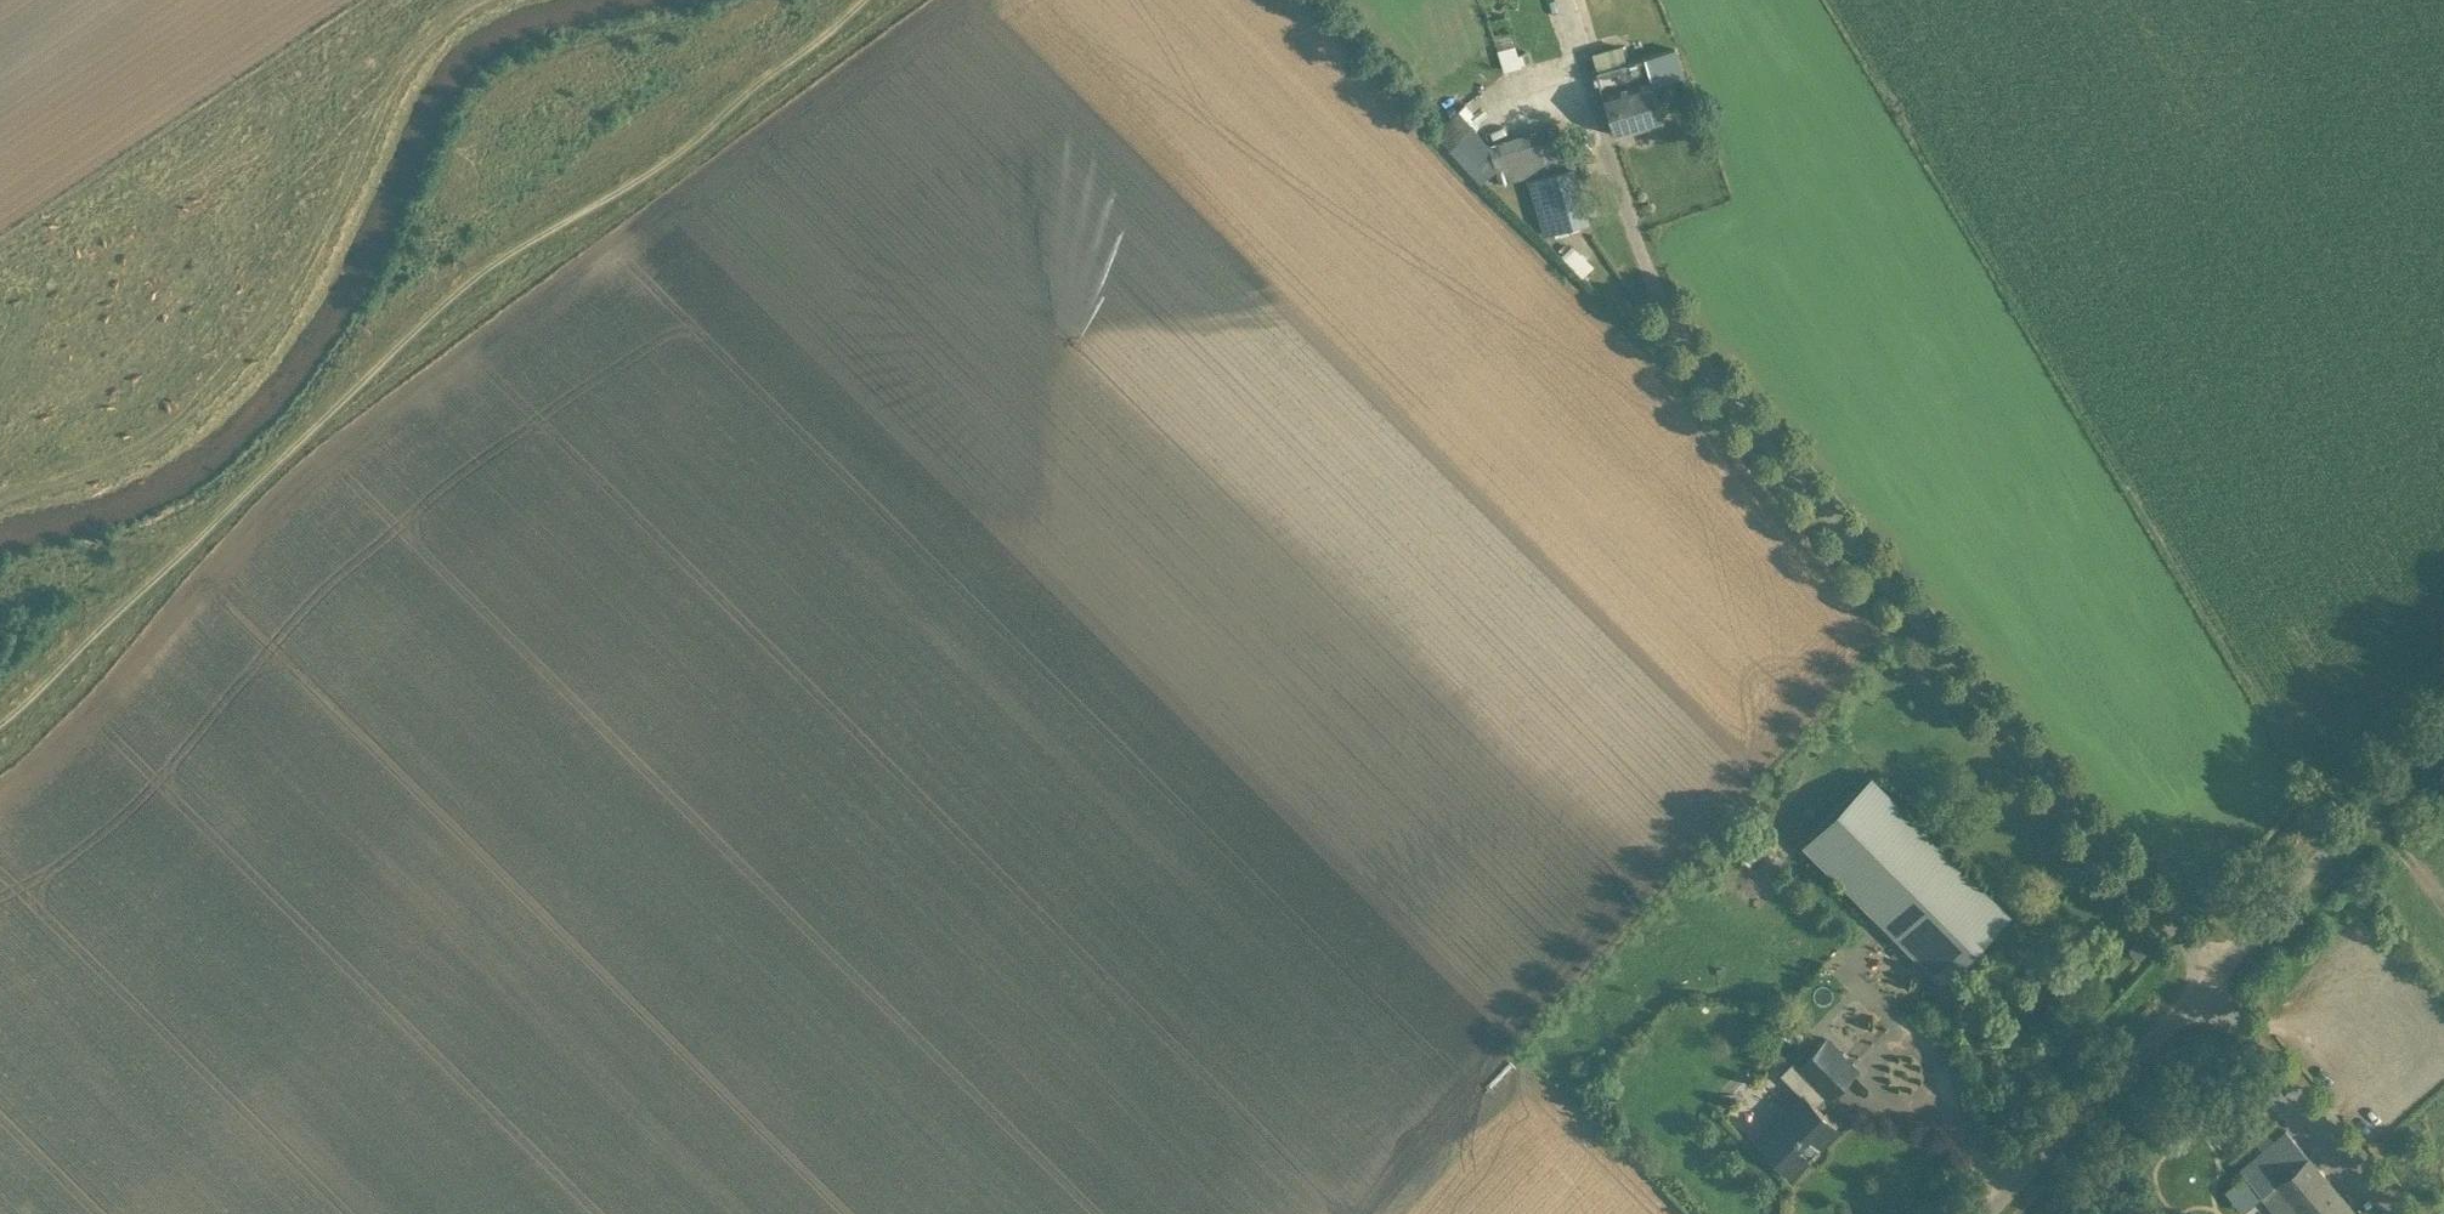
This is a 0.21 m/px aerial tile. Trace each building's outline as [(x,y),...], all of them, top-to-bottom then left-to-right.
[(1593,54),(1598,72),(1627,63),(1622,46),(1593,54)] [(1686,74),(1679,49),(1627,63),(1598,72),(1604,95),(1615,133),(1664,119),(1654,83),(1686,74)] [(1514,54),(1517,64),(1531,60),(1528,50),(1514,54)] [(1473,112),(1465,103),(1459,109),(1467,118),(1473,112)] [(1568,166),(1557,125),(1490,143),(1467,118),(1459,109),(1435,131),(1481,184),(1497,169),(1502,184),(1568,166)] [(1528,178),(1544,235),(1591,221),(1575,165),(1528,178)] [(1582,272),(1593,263),(1574,241),(1564,250),(1582,272)] [(1871,773),(1802,842),(1942,981),(2011,913),(1871,773)] [(2128,949),(2137,960),(2147,951),(2138,940),(2128,949)] [(1798,1021),(1789,1021),(1784,1027),(1784,1034),(1790,1040),(1798,1040),(1803,1034),(1804,1027),(1798,1021)] [(1803,1092),(1757,1139),(1791,1173),(1837,1126),(1815,1105),(1827,1093),(1829,1095),(1857,1067),(1827,1037),(1787,1077),(1803,1092)] [(1584,1060),(1575,1068),(1585,1077),(1593,1069),(1584,1060)] [(2204,1112),(2216,1125),(2228,1114),(2216,1101),(2204,1112)] [(2240,1167),(2280,1213),(2358,1213),(2286,1129),(2240,1167)]
